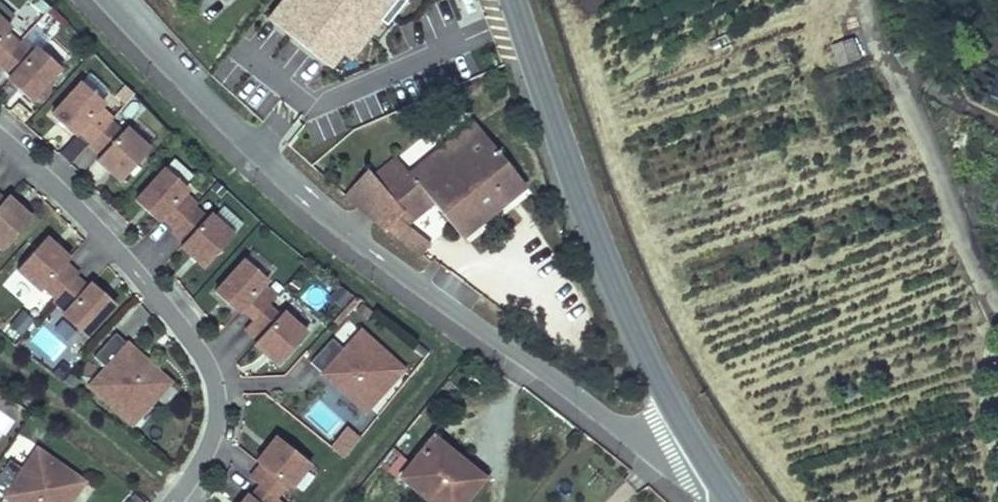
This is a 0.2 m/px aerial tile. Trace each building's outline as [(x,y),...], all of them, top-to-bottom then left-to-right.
[(266,15),(331,67),(343,52),(351,58),(384,17),(389,22),(407,0),(279,0),(266,15)] [(0,19),(0,65),(11,74),(7,78),(30,99),(59,67),(36,46),(33,50),(21,39),(17,42),(6,31),(9,27),(0,19)] [(856,37),(832,46),(840,68),(864,59),(856,37)] [(990,94),(997,97),(997,76),(990,94)] [(119,181),(147,149),(124,128),(121,131),(109,121),(112,117),(100,106),(103,102),(80,81),(51,114),(75,134),(78,130),(90,141),(89,143),(87,145),(99,156),(96,160),(119,181)] [(442,110),(407,142),(423,159),(460,129),(442,110)] [(343,193),(384,230),(389,225),(422,255),(431,245),(400,216),(404,211),(412,219),(432,201),(462,233),(481,217),(503,198),(524,179),(472,119),(460,129),(423,159),(407,142),(405,140),(368,172),(343,193)] [(201,267),(231,235),(208,214),(204,218),(192,207),(195,203),(183,192),(186,188),(164,168),(134,199),(157,220),(161,217),(173,228),(171,230),(170,231),(182,243),(179,247),(201,267)] [(0,249),(30,216),(7,196),(4,199),(0,196),(0,248),(0,249)] [(514,210),(503,198),(481,217),(491,229),(514,210)] [(84,336),(113,303),(90,283),(87,286),(74,275),(78,272),(65,260),(69,257),(46,236),(17,268),(40,289),(43,285),(55,296),(54,298),(52,300),(64,311),(61,315),(84,336)] [(266,281),(243,259),(214,291),(236,312),(239,308),(252,320),(243,330),(255,341),(251,345),(274,365),(304,334),(281,313),(277,316),(265,305),(274,295),(262,284),(266,281)] [(25,276),(14,288),(37,310),(48,299),(25,276)] [(363,412),(396,365),(349,331),(348,334),(347,335),(340,346),(327,336),(309,362),(345,388),(345,389),(340,395),(363,412)] [(169,382),(114,332),(95,353),(102,359),(82,380),(125,419),(142,400),(148,405),(169,382)] [(346,457),(360,433),(344,424),(330,447),(346,457)] [(445,454),(449,450),(452,446),(434,432),(400,475),(433,501),(459,501),(477,480),(445,454)] [(273,496),(283,484),(287,487),(307,463),(273,436),(254,460),(258,463),(247,476),(258,484),(248,497),(244,494),(237,501),(280,501),(273,496)] [(7,459),(0,470),(0,493),(13,501),(67,501),(62,498),(77,477),(35,448),(21,468),(7,459)] [(449,450),(445,454),(477,480),(481,475),(449,450)]
